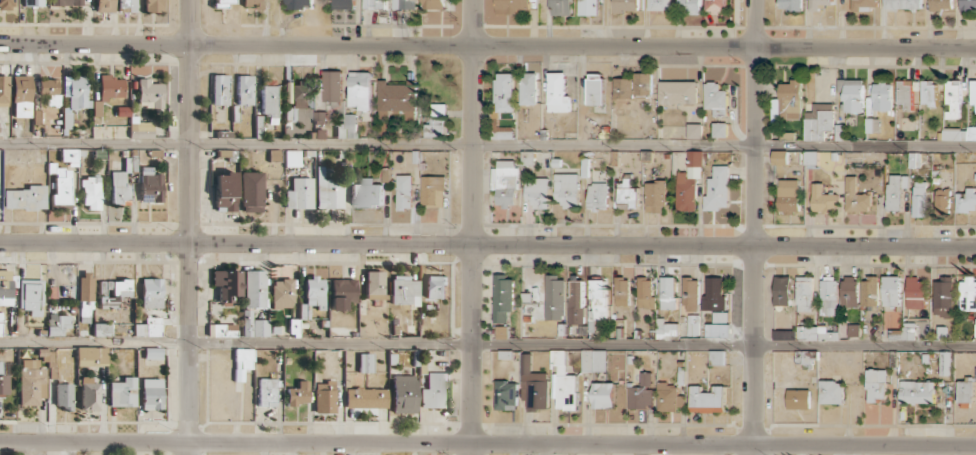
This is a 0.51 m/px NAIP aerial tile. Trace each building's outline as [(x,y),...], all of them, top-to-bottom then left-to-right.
[(13,9),(13,0),(0,0),(0,9),(13,9)] [(96,12),(114,12),(114,0),(96,0),(96,12)] [(118,12),(136,13),(136,0),(118,0),(118,12)] [(145,12),(163,12),(163,0),(145,0),(145,12)] [(214,8),(226,8),(227,2),(234,2),(234,0),(215,0),(214,8)] [(286,8),(313,9),(313,0),(286,0),(286,8)] [(355,0),(333,0),(333,9),(355,9),(355,0)] [(364,9),(386,9),(386,0),(364,0),(364,9)] [(392,9),(418,9),(418,0),(392,0),(392,9)] [(444,9),(444,0),(423,0),(423,9),(444,9)] [(518,15),(518,9),(531,9),(531,0),(497,0),(496,14),(518,15)] [(552,15),(572,15),(572,0),(552,0),(552,15)] [(600,15),(600,0),(579,0),(579,15),(600,15)] [(613,11),(638,12),(638,0),(613,0),(613,11)] [(678,10),(687,10),(687,14),(699,15),(700,0),(678,0),(678,10)] [(727,0),(705,0),(705,12),(727,12),(727,0)] [(779,10),(802,10),(802,0),(779,0),(779,10)] [(809,11),(819,11),(819,4),(832,4),(832,0),(809,0),(809,11)] [(851,10),(877,10),(877,0),(851,0),(851,10)] [(922,0),(885,0),(885,8),(922,8),(922,0)] [(930,10),(952,11),(953,0),(930,0),(930,10)] [(975,10),(975,0),(961,0),(960,10),(975,10)] [(342,101),(343,71),(324,71),(324,101),(342,101)] [(370,110),(371,72),(350,72),(349,106),(358,106),(358,110),(370,110)] [(565,72),(548,73),(549,112),(571,112),(571,96),(566,96),(565,72)] [(514,73),(496,73),(495,103),(498,103),(498,112),(514,112),(514,73)] [(653,95),(652,73),(635,73),(635,95),(653,95)] [(228,105),(229,75),(213,74),(212,105),(228,105)] [(521,105),(537,105),(537,74),(521,74),(521,105)] [(603,105),(604,74),(588,74),(587,105),(603,105)] [(252,75),(237,76),(238,105),(253,105),(252,75)] [(30,76),(13,76),(13,117),(30,117),(30,76)] [(123,76),(99,77),(100,100),(124,99),(123,76)] [(63,129),(71,129),(71,108),(91,108),(91,99),(86,99),(86,78),(68,78),(69,106),(63,106),(63,129)] [(634,78),(614,78),(614,98),(633,99),(634,78)] [(772,98),(771,119),(801,121),(803,79),(791,79),(791,83),(779,83),(779,99),(772,98)] [(864,80),(838,79),(837,92),(843,92),(843,112),(863,112),(864,80)] [(913,81),(898,80),(897,103),(904,104),(904,110),(912,111),(913,81)] [(936,105),(936,81),(922,80),(922,105),(936,105)] [(946,104),(947,104),(948,119),(960,119),(960,80),(945,80),(946,104)] [(162,106),(162,81),(138,81),(139,107),(162,106)] [(292,108),(310,107),(309,81),(291,82),(292,108)] [(659,103),(697,105),(697,82),(659,81),(659,103)] [(416,120),(417,83),(379,82),(378,113),(406,114),(406,120),(416,120)] [(704,82),(704,109),(713,109),(713,117),(727,117),(727,90),(718,90),(718,82),(704,82)] [(892,84),(873,83),(873,110),(892,110),(892,84)] [(262,114),(269,114),(269,124),(277,124),(276,85),(261,86),(262,114)] [(833,130),(834,103),(812,103),(812,112),(804,111),(804,140),(824,141),(824,130),(833,130)] [(425,137),(445,137),(445,104),(428,104),(429,123),(425,123),(425,137)] [(327,112),(315,111),(315,124),(326,124),(327,112)] [(356,138),(356,114),(345,114),(345,123),(336,123),(336,138),(356,138)] [(975,140),(975,122),(975,123),(975,126),(966,127),(966,140),(975,140)] [(727,123),(712,123),(712,137),(727,137),(727,123)] [(687,139),(702,139),(701,124),(687,124),(687,139)] [(942,128),(942,140),(965,140),(965,129),(942,128)] [(78,149),(62,149),(61,162),(77,162),(78,149)] [(286,167),(301,166),(300,150),(285,150),(286,167)] [(772,164),(787,164),(787,151),(773,150),(772,164)] [(702,151),(687,151),(687,172),(677,172),(676,211),(696,212),(697,178),(702,178),(702,151)] [(817,151),(804,151),(804,167),(817,167),(817,151)] [(492,168),(491,190),(497,190),(497,206),(516,206),(517,160),(497,160),(497,168),(492,168)] [(729,166),(713,165),(712,178),(705,177),(705,210),(720,211),(720,206),(728,207),(729,166)] [(316,208),(344,209),(344,179),(323,179),(324,167),(317,167),(316,208)] [(70,178),(63,178),(63,168),(55,168),(56,195),(51,195),(51,203),(70,203),(70,178)] [(126,172),(111,171),(111,204),(121,205),(121,199),(130,200),(131,182),(126,182),(126,172)] [(235,212),(236,173),(215,173),(215,211),(235,212)] [(555,199),(562,199),(562,209),(579,208),(579,173),(555,174),(555,199)] [(140,174),(141,203),(162,202),(162,174),(140,174)] [(411,175),(396,175),(397,209),(412,209),(411,175)] [(888,210),(907,210),(907,175),(888,175),(888,210)] [(446,176),(422,176),(422,206),(445,206),(446,176)] [(846,212),(873,212),(872,193),(857,193),(856,176),(845,176),(846,212)] [(100,208),(100,177),(82,177),(82,208),(100,208)] [(312,209),(313,178),(292,177),(292,190),(285,190),(285,208),(312,209)] [(549,209),(549,178),(526,177),(525,201),(533,201),(533,209),(549,209)] [(360,207),(382,208),(383,184),(373,184),(373,178),(362,178),(362,184),(352,184),(352,203),(360,203),(360,207)] [(799,179),(778,180),(779,211),(800,211),(799,179)] [(618,180),(618,208),(638,208),(639,188),(630,187),(630,180),(618,180)] [(646,180),(645,212),(666,213),(667,181),(646,180)] [(913,217),(926,217),(927,182),(913,182),(913,217)] [(587,183),(588,210),(609,209),(608,183),(587,183)] [(838,212),(838,194),(823,194),(823,183),(813,183),(812,211),(838,212)] [(45,185),(27,185),(27,190),(4,190),(5,210),(46,209),(45,185)] [(975,212),(975,188),(966,187),(966,193),(956,193),(956,211),(975,212)] [(950,189),(935,189),(934,217),(949,217),(950,189)] [(11,305),(11,270),(0,270),(0,304),(11,305)] [(241,271),(212,270),(212,285),(220,285),(220,305),(231,305),(231,295),(241,295),(241,271)] [(244,308),(265,308),(266,271),(244,270),(244,308)] [(366,299),(384,299),(384,271),(365,271),(366,299)] [(565,280),(558,280),(558,274),(546,275),(546,320),(566,320),(565,280)] [(391,305),(418,305),(419,280),(409,280),(409,275),(391,275),(391,305)] [(426,298),(446,299),(447,276),(426,275),(426,298)] [(515,276),(495,276),(494,322),(509,323),(509,312),(514,312),(515,276)] [(775,306),(791,305),(790,276),(774,277),(775,306)] [(812,276),(796,276),(797,312),(813,312),(812,276)] [(842,307),(858,307),(858,276),(842,276),(842,307)] [(879,276),(861,276),(861,306),(878,306),(879,276)] [(900,276),(883,276),(883,305),(900,306),(900,276)] [(952,276),(934,276),(933,315),(952,315),(952,276)] [(324,278),(306,277),(305,305),(317,305),(317,310),(324,310),(324,278)] [(629,305),(629,277),(616,277),(615,305),(629,305)] [(653,308),(653,277),(638,277),(638,308),(653,308)] [(660,309),(675,309),(675,277),(661,277),(660,309)] [(703,310),(726,310),(726,296),(723,296),(723,277),(706,277),(707,294),(703,294),(703,310)] [(162,279),(142,278),(142,307),(162,308),(162,279)] [(699,278),(684,278),(683,311),(699,311),(699,278)] [(838,279),(821,278),(820,315),(837,315),(838,279)] [(925,309),(925,278),(907,279),(907,309),(925,309)] [(272,309),(294,308),(293,279),(272,280),(272,309)] [(331,310),(346,311),(346,302),(355,302),(356,280),(332,279),(331,310)] [(960,310),(975,311),(975,279),(960,279),(960,310)] [(43,280),(20,280),(19,310),(38,310),(38,303),(43,303),(43,280)] [(130,280),(99,281),(100,309),(118,308),(118,299),(131,299),(130,280)] [(589,321),(607,320),(606,280),(592,280),(593,311),(588,311),(589,321)] [(584,281),(568,281),(569,324),(584,324),(584,281)] [(269,336),(268,320),(252,320),(252,310),(243,310),(243,337),(269,336)] [(714,322),(728,322),(727,312),(714,313),(714,322)] [(70,315),(48,314),(47,335),(63,336),(63,327),(70,328),(70,315)] [(161,317),(146,317),(145,324),(134,324),(134,335),(161,336),(161,317)] [(915,339),(915,322),(903,323),(903,330),(889,330),(889,340),(915,339)] [(110,324),(94,324),(94,335),(110,336),(110,324)] [(208,337),(237,337),(237,325),(208,324),(208,337)] [(730,337),(730,324),(706,324),(706,337),(730,337)] [(859,324),(848,324),(848,336),(859,336),(859,324)] [(508,338),(508,326),(497,327),(497,338),(508,338)] [(798,341),(839,340),(839,332),(827,332),(827,326),(797,326),(798,341)] [(107,346),(77,347),(77,361),(107,360),(107,346)] [(145,359),(162,359),(162,348),(145,348),(145,359)] [(245,369),(253,369),(253,349),(235,348),(234,381),(244,382),(245,369)] [(557,409),(577,409),(577,376),(566,376),(565,350),(551,350),(551,365),(557,365),(557,409)] [(606,371),(606,350),(581,350),(581,372),(606,371)] [(726,364),(726,351),(710,351),(710,365),(726,364)] [(940,376),(951,375),(950,351),(939,352),(940,376)] [(531,353),(522,353),(522,400),(527,400),(528,410),(549,410),(549,372),(531,373),(531,353)] [(359,373),(372,373),(372,354),(359,354),(359,373)] [(45,397),(45,368),(38,368),(38,359),(20,359),(20,405),(39,406),(39,397),(45,397)] [(9,394),(9,374),(3,374),(3,361),(0,361),(0,394),(9,394)] [(886,369),(867,370),(867,403),(877,403),(877,397),(887,397),(886,369)] [(445,373),(427,372),(427,388),(421,388),(421,408),(444,408),(445,373)] [(628,386),(627,408),(652,409),(652,387),(651,387),(651,373),(640,373),(640,387),(628,386)] [(392,412),(415,413),(415,375),(392,375),(392,412)] [(109,406),(135,407),(135,377),(122,377),(122,382),(110,381),(109,406)] [(162,409),(162,378),(142,378),(141,409),(162,409)] [(258,406),(275,406),(276,378),(258,378),(258,406)] [(99,380),(81,380),(80,410),(99,410),(99,380)] [(287,405),(308,405),(308,380),(297,380),(298,388),(287,388),(287,405)] [(935,404),(935,381),(900,380),(899,403),(935,404)] [(517,410),(518,381),(496,381),(495,409),(517,410)] [(843,403),(844,381),(820,381),(819,403),(843,403)] [(958,402),(974,402),(974,381),(958,381),(958,402)] [(315,413),(335,413),(334,382),(314,382),(315,413)] [(614,407),(613,382),(591,383),(592,408),(614,407)] [(685,410),(685,395),(678,395),(678,387),(668,387),(668,382),(658,382),(658,410),(685,410)] [(72,384),(55,383),(55,406),(63,406),(63,411),(72,411),(72,384)] [(701,392),(700,386),(690,386),(691,412),(724,412),(724,386),(713,386),(713,392),(701,392)] [(346,408),(387,408),(387,389),(346,388),(346,408)] [(809,409),(809,390),(787,389),(787,409),(809,409)]
